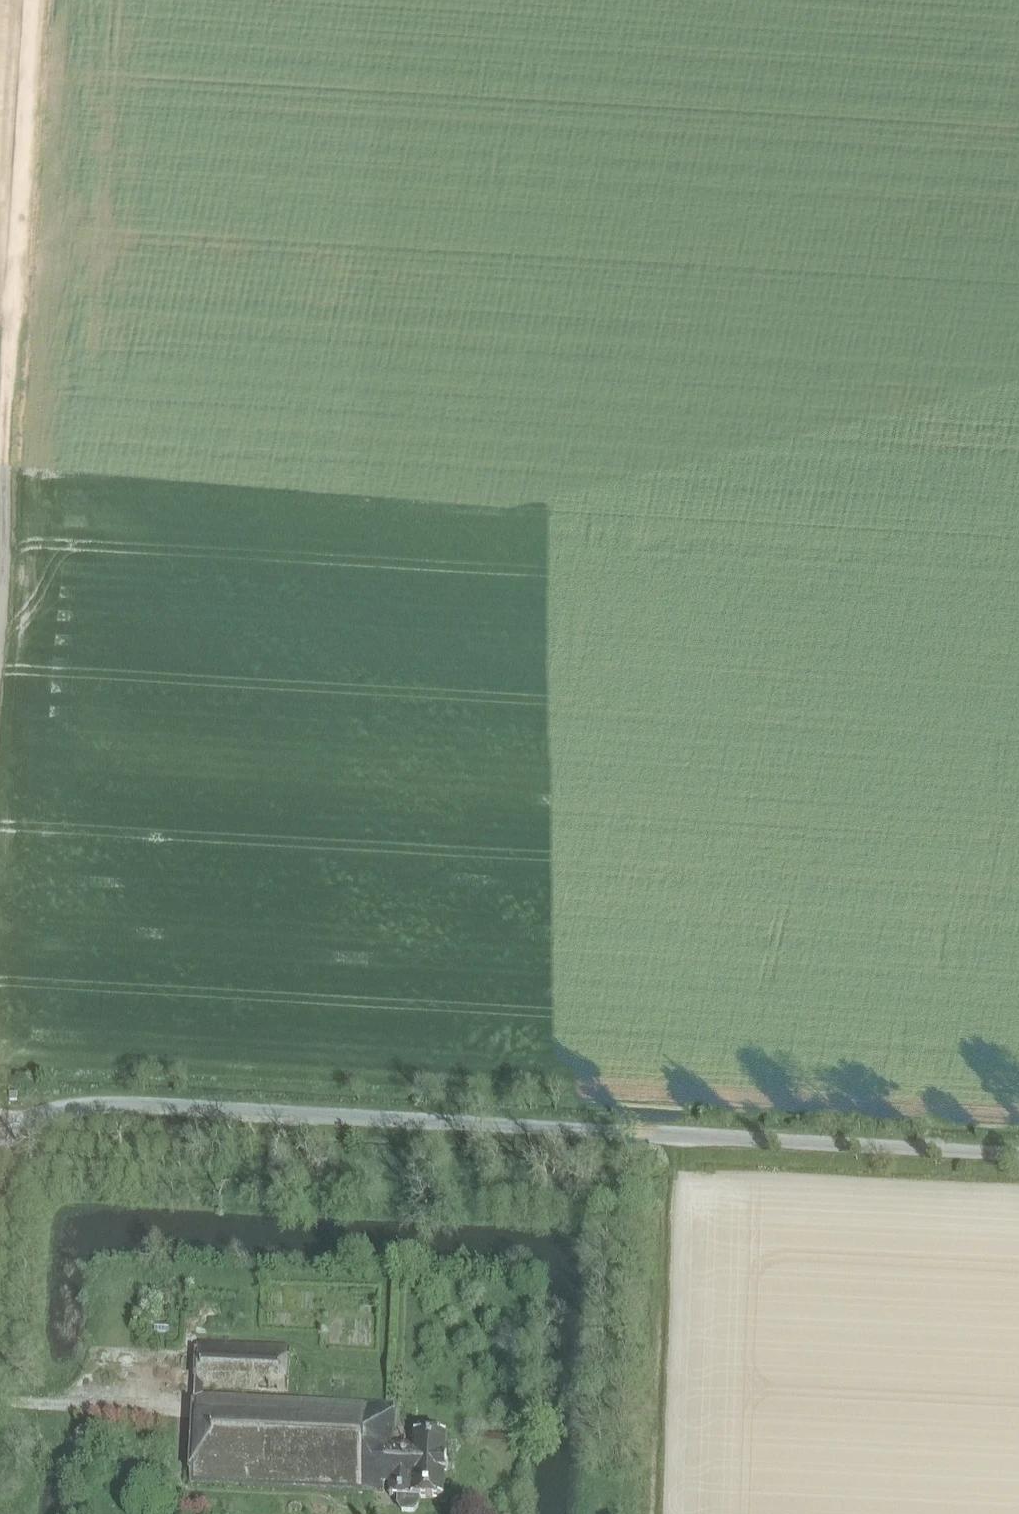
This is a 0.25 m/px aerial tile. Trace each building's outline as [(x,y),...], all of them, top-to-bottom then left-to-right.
[(441,1498),(445,1436),(414,1434),(413,1447),(392,1446),(394,1404),(202,1394),(202,1385),(286,1389),(289,1345),(195,1341),(189,1480),(382,1492),(383,1483),(389,1483),(389,1497),(398,1497),(399,1505),(402,1511),(412,1511),(416,1506),(417,1498),(441,1498)]
